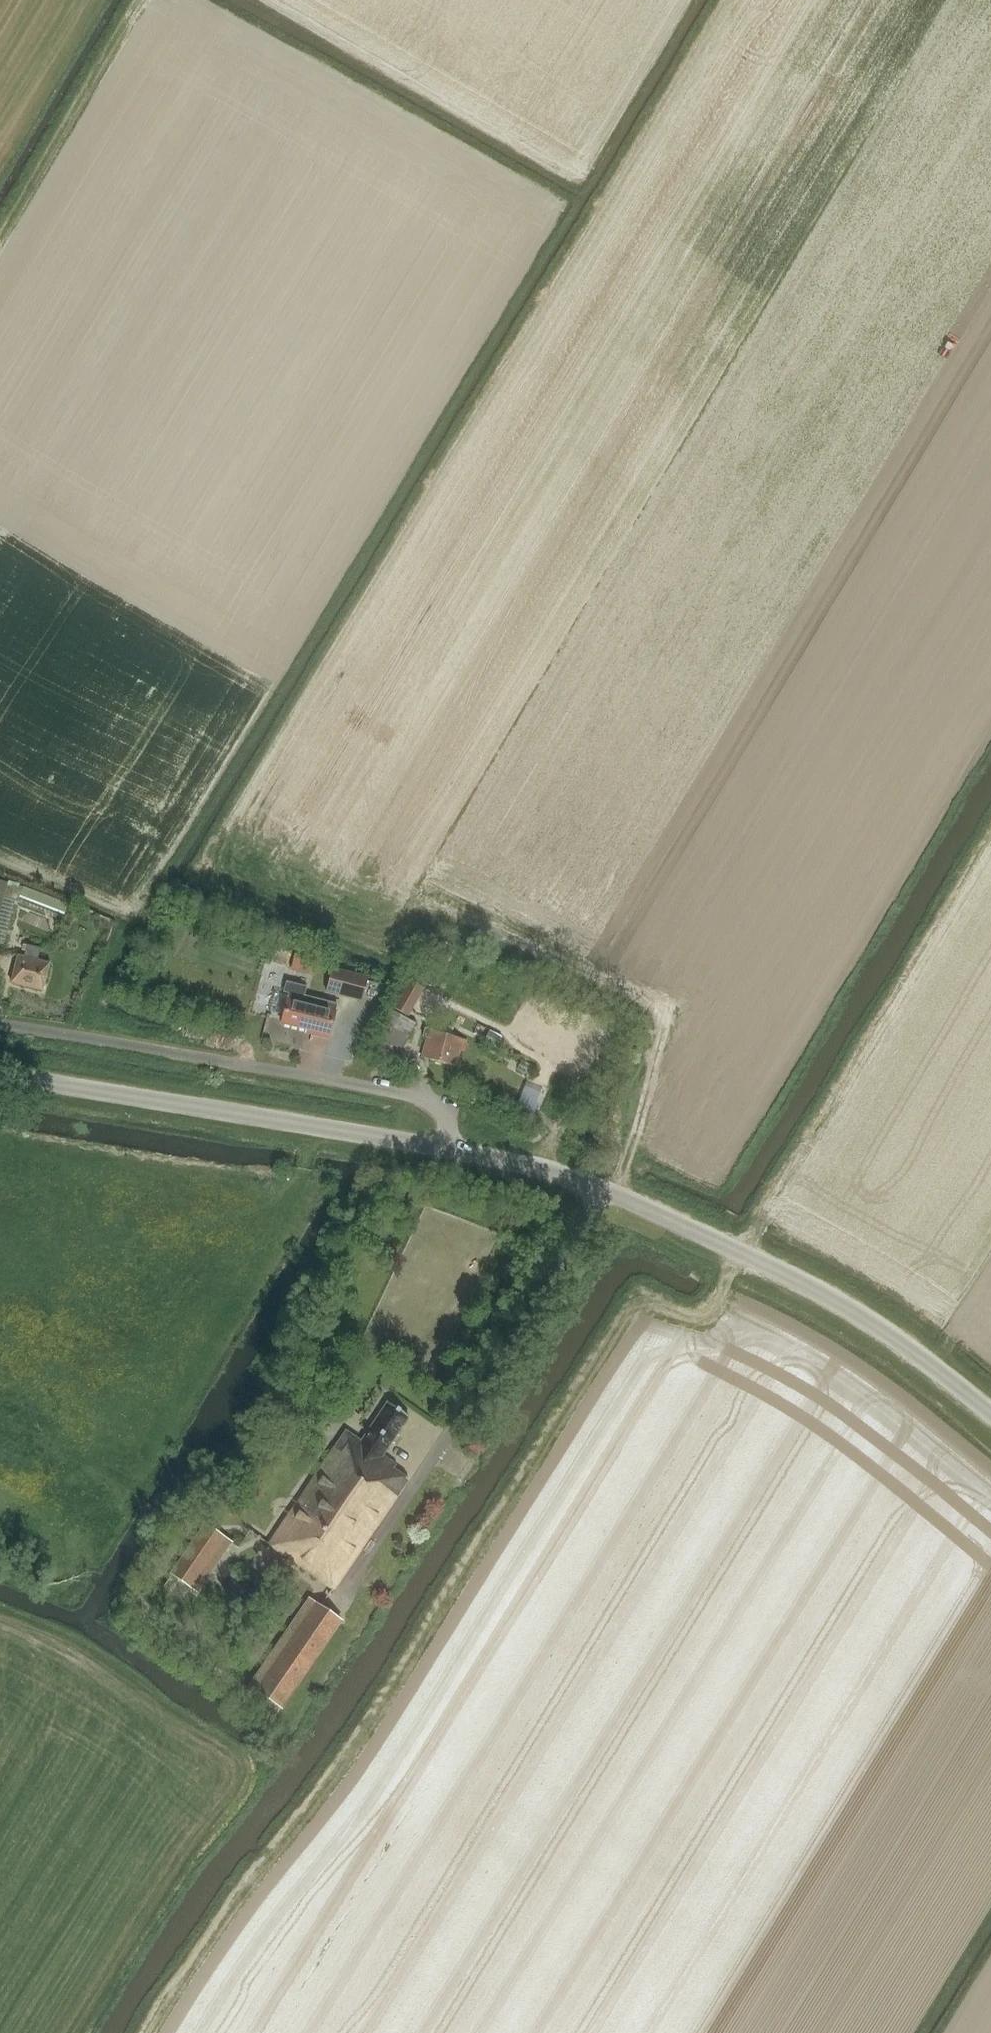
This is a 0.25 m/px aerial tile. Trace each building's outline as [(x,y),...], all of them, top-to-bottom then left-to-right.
[(25,956),(18,954),(11,982),(43,990),(50,963),(38,960),(41,948),(27,944),(25,956)] [(331,966),(325,991),(362,999),(368,974),(331,966)] [(408,1014),(424,987),(410,979),(394,1006),(408,1014)] [(328,1037),(329,1034),(337,1003),(323,1000),(304,995),(307,986),(287,981),(284,991),(290,992),(282,1022),(312,1029),(311,1033),(328,1037)] [(400,1013),(389,1008),(374,1034),(386,1041),(385,1042),(386,1042),(380,1053),(395,1060),(400,1050),(402,1050),(418,1022),(400,1013)] [(426,1027),(423,1039),(427,1040),(422,1056),(456,1065),(460,1049),(464,1050),(467,1039),(451,1034),(453,1026),(445,1024),(442,1032),(426,1027)] [(397,1464),(381,1453),(409,1415),(389,1401),(361,1441),(352,1434),(342,1449),(336,1445),(269,1544),(334,1588),(409,1478),(394,1468),(397,1464)] [(204,1521),(169,1572),(198,1591),(232,1540),(204,1521)] [(276,1713),(341,1618),(308,1596),(243,1691),(276,1713)]
